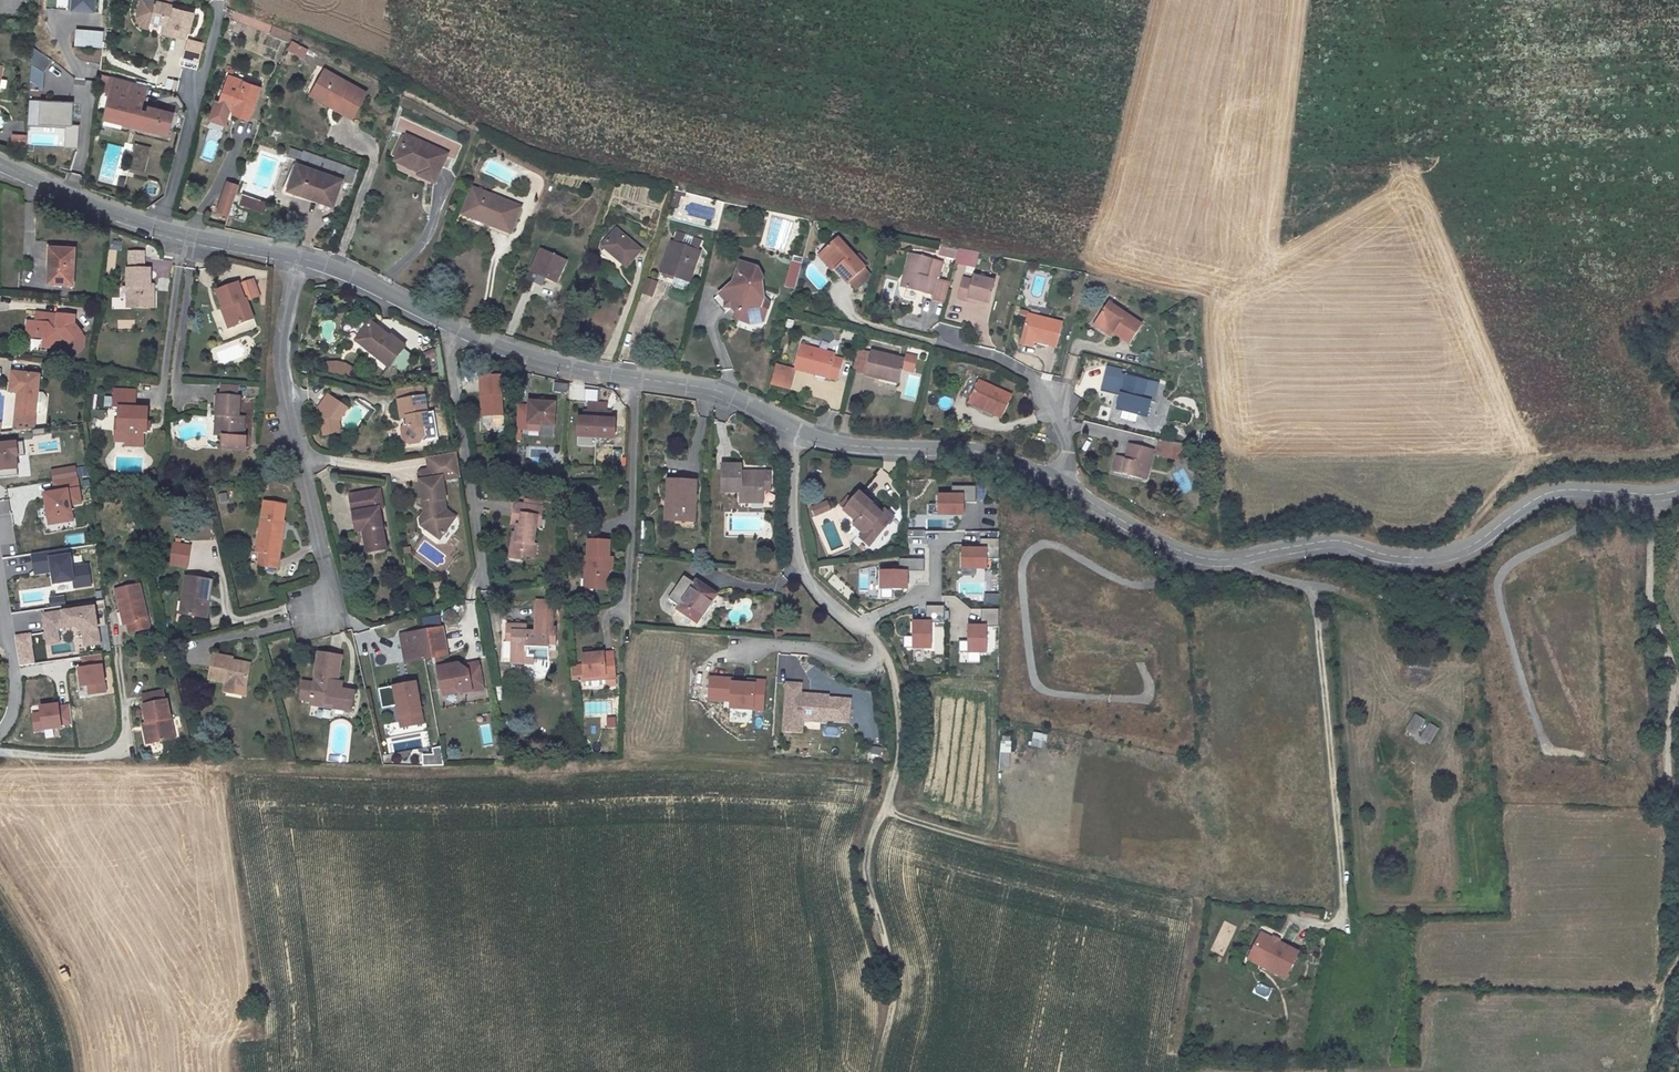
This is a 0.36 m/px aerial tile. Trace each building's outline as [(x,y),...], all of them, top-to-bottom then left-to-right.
[(70,9),(79,10),(79,0),(70,0),(70,9)] [(79,10),(93,11),(93,0),(79,0),(79,10)] [(152,2),(145,0),(139,0),(135,18),(137,22),(140,25),(142,27),(146,28),(148,21),(152,2)] [(172,7),(152,2),(148,21),(171,27),(169,35),(183,38),(185,30),(188,31),(192,13),(172,8),(172,7)] [(245,24),(248,16),(239,13),(236,21),(245,24)] [(272,25),(268,34),(288,41),(291,32),(272,25)] [(72,45),(100,46),(101,29),(72,28),(72,45)] [(203,44),(189,40),(186,56),(199,60),(203,44)] [(300,46),(291,42),(287,51),(295,55),(300,46)] [(307,50),(300,46),(295,55),(302,59),(307,50)] [(52,76),(31,62),(30,78),(44,88),(52,76)] [(366,96),(324,72),(312,93),(337,108),(334,113),(351,122),(366,96)] [(111,84),(101,82),(100,97),(109,99),(111,84)] [(147,91),(111,84),(109,99),(108,101),(112,102),(108,122),(145,129),(144,134),(171,140),(176,117),(151,112),(150,119),(142,118),(147,91)] [(237,91),(222,85),(212,114),(222,116),(222,114),(228,116),(228,118),(227,120),(242,126),(243,126),(254,93),(239,88),(237,91)] [(337,108),(312,93),(308,99),(334,113),(337,108)] [(29,145),(77,147),(77,124),(71,124),(72,101),(27,99),(26,125),(30,125),(29,145)] [(27,135),(12,134),(12,143),(27,144),(27,135)] [(449,154),(409,136),(398,158),(422,169),(419,177),(436,184),(449,154)] [(98,179),(123,185),(130,156),(132,147),(108,141),(98,179)] [(150,149),(136,146),(135,154),(148,157),(150,149)] [(345,168),(303,153),(288,192),(331,208),(345,168)] [(148,157),(135,154),(131,169),(145,172),(148,157)] [(237,187),(226,182),(215,212),(227,216),(237,187)] [(476,188),(472,185),(471,187),(459,216),(510,237),(512,232),(481,221),(484,214),(468,208),(476,188)] [(522,207),(476,188),(468,208),(484,214),(481,221),(512,232),(522,207)] [(236,204),(262,213),(266,202),(240,193),(236,204)] [(674,194),(668,211),(674,212),(681,195),(674,194)] [(602,245),(626,266),(641,249),(616,228),(602,245)] [(703,239),(674,230),(671,239),(700,248),(703,239)] [(700,248),(671,239),(659,278),(672,282),(671,286),(686,291),(700,248)] [(836,239),(820,252),(833,268),(847,286),(865,272),(836,239)] [(556,281),(565,259),(540,248),(527,277),(541,284),(544,276),(556,281)] [(49,250),(48,275),(54,275),(54,282),(72,283),(73,251),(49,250)] [(128,251),(128,267),(145,267),(145,250),(128,251)] [(833,268),(820,252),(816,256),(829,272),(833,268)] [(907,291),(936,299),(946,263),(911,254),(905,277),(910,278),(907,291)] [(160,277),(171,277),(170,259),(159,260),(160,277)] [(764,298),(762,281),(764,276),(758,265),(740,260),(735,277),(713,298),(726,312),(731,307),(736,312),(734,314),(739,319),(749,323),(763,321),(769,300),(764,298)] [(790,263),(783,288),(796,292),(803,266),(790,263)] [(151,285),(150,267),(145,267),(128,267),(126,267),(126,286),(133,286),(134,308),(155,307),(154,285),(151,285)] [(865,272),(847,286),(854,293),(872,279),(865,272)] [(910,278),(905,277),(901,290),(907,291),(910,278)] [(644,278),(640,294),(652,297),(656,281),(644,278)] [(996,284),(974,279),(973,283),(962,280),(957,302),(968,305),(968,301),(980,304),(990,307),(996,284)] [(224,308),(229,322),(231,327),(254,318),(246,298),(259,293),(254,281),(238,287),(238,285),(214,293),(220,309),(224,308)] [(1144,324),(1110,301),(1097,321),(1115,333),(1132,344),(1144,324)] [(72,317),(38,314),(37,322),(25,320),(23,335),(45,337),(44,345),(54,346),(64,337),(78,351),(85,345),(85,337),(72,323),(72,317)] [(1064,323),(1028,314),(1023,335),(1027,336),(1037,338),(1036,342),(1059,348),(1064,323)] [(1115,333),(1097,321),(1094,325),(1113,337),(1115,333)] [(358,341),(376,356),(391,368),(407,348),(392,335),(391,337),(372,323),(358,341)] [(1037,338),(1027,336),(1026,344),(1035,346),(1036,342),(1037,338)] [(872,349),(860,346),(853,373),(865,376),(872,349)] [(431,348),(421,351),(425,361),(435,357),(431,348)] [(838,357),(804,349),(797,372),(820,378),(819,382),(828,385),(832,381),(841,384),(847,363),(837,361),(838,357)] [(908,357),(872,349),(865,376),(889,381),(890,374),(903,378),(906,368),(916,370),(919,357),(909,355),(908,357)] [(351,375),(353,364),(327,360),(325,371),(351,375)] [(797,372),(777,366),(774,374),(795,380),(797,372)] [(34,426),(40,373),(10,369),(8,392),(17,393),(13,429),(34,426)] [(1109,371),(1103,392),(1109,394),(1106,406),(1121,410),(1118,423),(1134,426),(1138,412),(1134,411),(1124,409),(1128,392),(1132,377),(1109,371)] [(977,395),(995,403),(993,407),(1003,412),(1014,389),(981,373),(972,392),(977,395)] [(498,374),(475,376),(478,417),(501,416),(498,374)] [(771,390),(790,395),(795,380),(774,374),(771,390)] [(890,374),(889,381),(901,384),(903,378),(890,374)] [(554,383),(553,392),(565,393),(565,384),(554,383)] [(221,384),(220,396),(238,398),(239,386),(221,384)] [(398,391),(404,424),(395,435),(409,444),(424,441),(433,427),(431,416),(429,416),(424,387),(398,391)] [(147,433),(147,408),(135,407),(135,391),(114,390),(113,405),(118,406),(117,428),(124,428),(124,442),(124,445),(144,446),(144,433),(147,433)] [(1109,394),(1103,392),(1100,404),(1106,406),(1109,394)] [(1138,395),(1128,392),(1124,409),(1134,411),(1138,395)] [(995,403),(977,395),(973,402),(991,410),(993,407),(995,403)] [(222,436),(225,436),(224,449),(247,451),(248,438),(245,438),(246,420),(240,419),(241,398),(238,398),(220,396),(217,396),(215,418),(224,418),(222,436)] [(328,396),(317,410),(323,414),(333,421),(343,407),(328,396)] [(531,410),(520,410),(518,433),(530,433),(530,428),(542,429),(555,429),(556,407),(531,406),(531,410)] [(333,421),(323,414),(320,417),(322,435),(339,432),(336,424),(347,409),(343,407),(333,421)] [(600,415),(591,415),(591,422),(586,422),(581,421),(580,440),(599,441),(600,415)] [(609,416),(600,415),(599,441),(617,442),(618,424),(613,423),(609,423),(609,416)] [(222,436),(224,418),(215,418),(213,435),(222,436)] [(1160,437),(1156,452),(1175,457),(1173,440),(1160,437)] [(0,445),(0,477),(19,475),(17,456),(25,455),(24,442),(0,445)] [(1154,447),(1129,442),(1126,457),(1118,455),(1114,471),(1142,478),(1145,466),(1150,467),(1154,447)] [(461,478),(457,453),(428,458),(430,471),(422,472),(419,476),(423,503),(426,503),(427,509),(420,519),(420,525),(426,529),(429,525),(443,535),(455,517),(447,511),(445,500),(446,499),(444,480),(461,478)] [(624,454),(615,453),(613,477),(623,477),(624,454)] [(741,496),(761,496),(761,479),(769,479),(769,470),(742,470),(742,463),(723,463),(722,491),(741,491),(741,496)] [(1150,467),(1145,466),(1142,478),(1147,480),(1150,467)] [(55,492),(45,494),(50,522),(72,519),(70,505),(81,503),(77,477),(53,480),(55,492)] [(694,518),(695,481),(667,480),(666,501),(675,501),(674,518),(694,518)] [(965,515),(965,503),(977,503),(977,486),(952,486),(952,495),(939,495),(939,515),(965,515)] [(848,524),(857,533),(860,530),(870,538),(887,517),(879,509),(877,511),(854,492),(846,501),(838,510),(851,521),(848,524)] [(350,515),(353,534),(363,532),(366,551),(384,548),(377,510),(375,493),(347,499),(350,515)] [(842,497),(834,506),(838,510),(846,501),(842,497)] [(0,500),(0,515),(9,514),(7,499),(0,500)] [(814,515),(830,509),(826,501),(810,507),(814,515)] [(542,542),(545,516),(547,516),(548,507),(519,505),(518,527),(523,527),(522,540),(520,540),(519,553),(532,554),(532,558),(544,560),(545,543),(542,542)] [(259,554),(257,561),(254,560),(253,566),(275,570),(283,523),(261,519),(257,540),(261,541),(259,554)] [(429,525),(426,529),(439,539),(443,535),(429,525)] [(854,538),(863,545),(870,538),(860,530),(857,533),(854,538)] [(995,559),(995,539),(976,539),(976,549),(957,549),(957,569),(983,568),(983,559),(995,559)] [(608,556),(609,542),(593,541),(592,555),(590,555),(590,576),(591,576),(592,576),(593,576),(594,576),(595,577),(596,577),(596,578),(597,579),(598,579),(599,580),(597,589),(606,590),(608,569),(612,570),(613,556),(608,556)] [(187,567),(189,544),(170,542),(169,566),(187,567)] [(69,548),(32,553),(34,573),(51,570),(53,583),(72,581),(73,588),(91,586),(88,565),(71,567),(69,548)] [(907,591),(907,572),(924,572),(924,560),(899,560),(899,572),(881,572),(881,591),(907,591)] [(203,616),(210,580),(185,575),(181,596),(186,598),(183,612),(203,616)] [(685,576),(669,599),(680,607),(678,609),(696,623),(716,595),(698,581),(696,584),(685,576)] [(150,632),(139,586),(117,590),(122,609),(124,609),(131,636),(150,632)] [(534,596),(533,608),(552,610),(553,598),(534,596)] [(931,648),(931,623),(944,623),(944,606),(925,606),(925,622),(912,622),(912,648),(931,648)] [(95,607),(44,615),(48,643),(59,641),(57,628),(76,626),(84,632),(86,645),(100,643),(95,607)] [(509,657),(542,661),(545,646),(552,647),(554,629),(550,628),(552,610),(533,608),(531,631),(516,629),(517,622),(504,621),(502,635),(512,636),(509,657)] [(37,609),(11,614),(14,632),(41,626),(37,609)] [(995,627),(995,609),(978,609),(978,626),(964,626),(964,652),(983,652),(983,627),(995,627)] [(425,625),(439,624),(438,616),(424,617),(425,625)] [(441,629),(418,633),(423,660),(434,658),(440,691),(452,689),(458,694),(480,690),(475,663),(470,664),(464,671),(458,665),(443,668),(441,657),(446,656),(441,629)] [(418,633),(399,636),(404,664),(423,660),(418,633)] [(30,635),(15,637),(19,665),(34,663),(30,635)] [(613,676),(612,649),(581,651),(581,662),(571,663),(571,678),(584,677),(584,682),(591,681),(595,685),(601,685),(604,680),(612,680),(612,676),(613,676)] [(338,675),(342,654),(320,650),(316,673),(303,671),(299,693),(312,696),(313,693),(338,696),(337,700),(350,702),(354,686),(341,683),(342,676),(338,675)] [(958,661),(977,661),(977,653),(958,653),(958,661)] [(213,677),(227,680),(226,682),(249,686),(254,663),(233,659),(233,657),(217,654),(213,677)] [(100,655),(82,657),(83,668),(78,668),(81,687),(88,686),(89,694),(105,691),(100,655)] [(763,710),(765,681),(755,680),(755,684),(747,683),(732,682),(733,678),(710,677),(708,698),(730,700),(730,707),(763,710)] [(224,691),(248,695),(249,686),(226,682),(224,691)] [(848,720),(850,699),(829,697),(829,695),(809,694),(808,698),(800,697),(800,693),(801,683),(787,682),(785,714),(793,715),(793,718),(802,719),(827,721),(828,719),(848,720)] [(414,684),(377,691),(379,701),(388,700),(390,708),(395,707),(399,729),(422,725),(414,684)] [(142,705),(150,745),(173,740),(165,700),(142,705)] [(388,700),(379,701),(381,710),(390,708),(388,700)] [(58,704),(40,707),(41,714),(32,715),(35,732),(61,728),(61,725),(72,723),(70,706),(58,707),(58,704)] [(1429,745),(1439,728),(1415,713),(1404,730),(1429,745)] [(801,730),(802,719),(793,718),(793,715),(785,714),(784,729),(801,730)] [(483,726),(484,744),(491,744),(490,726),(483,726)] [(1029,746),(1041,748),(1044,734),(1031,732),(1029,746)] [(998,736),(998,771),(1009,771),(1009,735),(998,736)] [(868,755),(879,757),(880,747),(869,746),(868,755)] [(439,747),(431,749),(433,758),(441,757),(439,747)] [(433,758),(422,758),(422,767),(443,765),(441,757),(433,758)] [(1284,978),(1297,952),(1260,934),(1250,953),(1273,963),(1269,971),(1284,978)] [(1273,963),(1250,953),(1246,960),(1269,971),(1273,963)]
